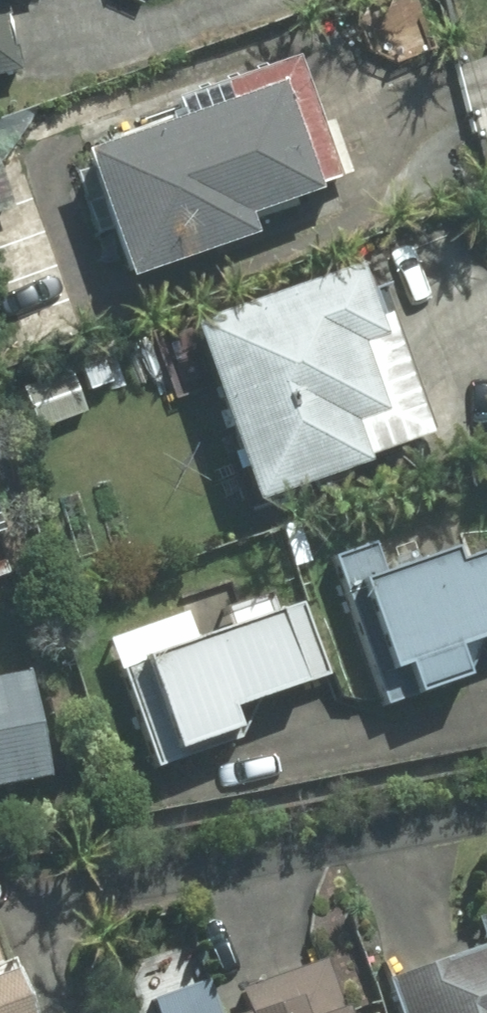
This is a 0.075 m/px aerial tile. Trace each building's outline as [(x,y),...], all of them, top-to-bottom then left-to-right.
[(16,79),(8,42),(0,5),(0,82),(16,79)] [(265,98),(69,166),(112,292),(238,248),(232,228),(302,204),(265,98)] [(344,280),(175,336),(236,518),(355,478),(341,437),(370,427),(346,357),(367,350),(344,280)] [(14,394),(30,437),(83,417),(67,374),(14,394)] [(325,565),(376,713),(450,688),(441,660),(486,644),(486,560),(445,575),(440,563),(378,584),(366,550),(325,565)] [(226,638),(112,678),(147,775),(226,747),(232,742),(237,737),(249,709),(324,683),(296,607),(275,614),(268,596),(217,614),(226,638)] [(33,792),(12,686),(0,688),(0,798),(33,792)] [(379,987),(388,1012),(486,1012),(486,916),(468,923),(478,953),(379,987)] [(324,959),(230,991),(227,982),(210,988),(219,1012),(343,1012),(324,959)] [(0,981),(0,1012),(12,1012),(0,981)]
